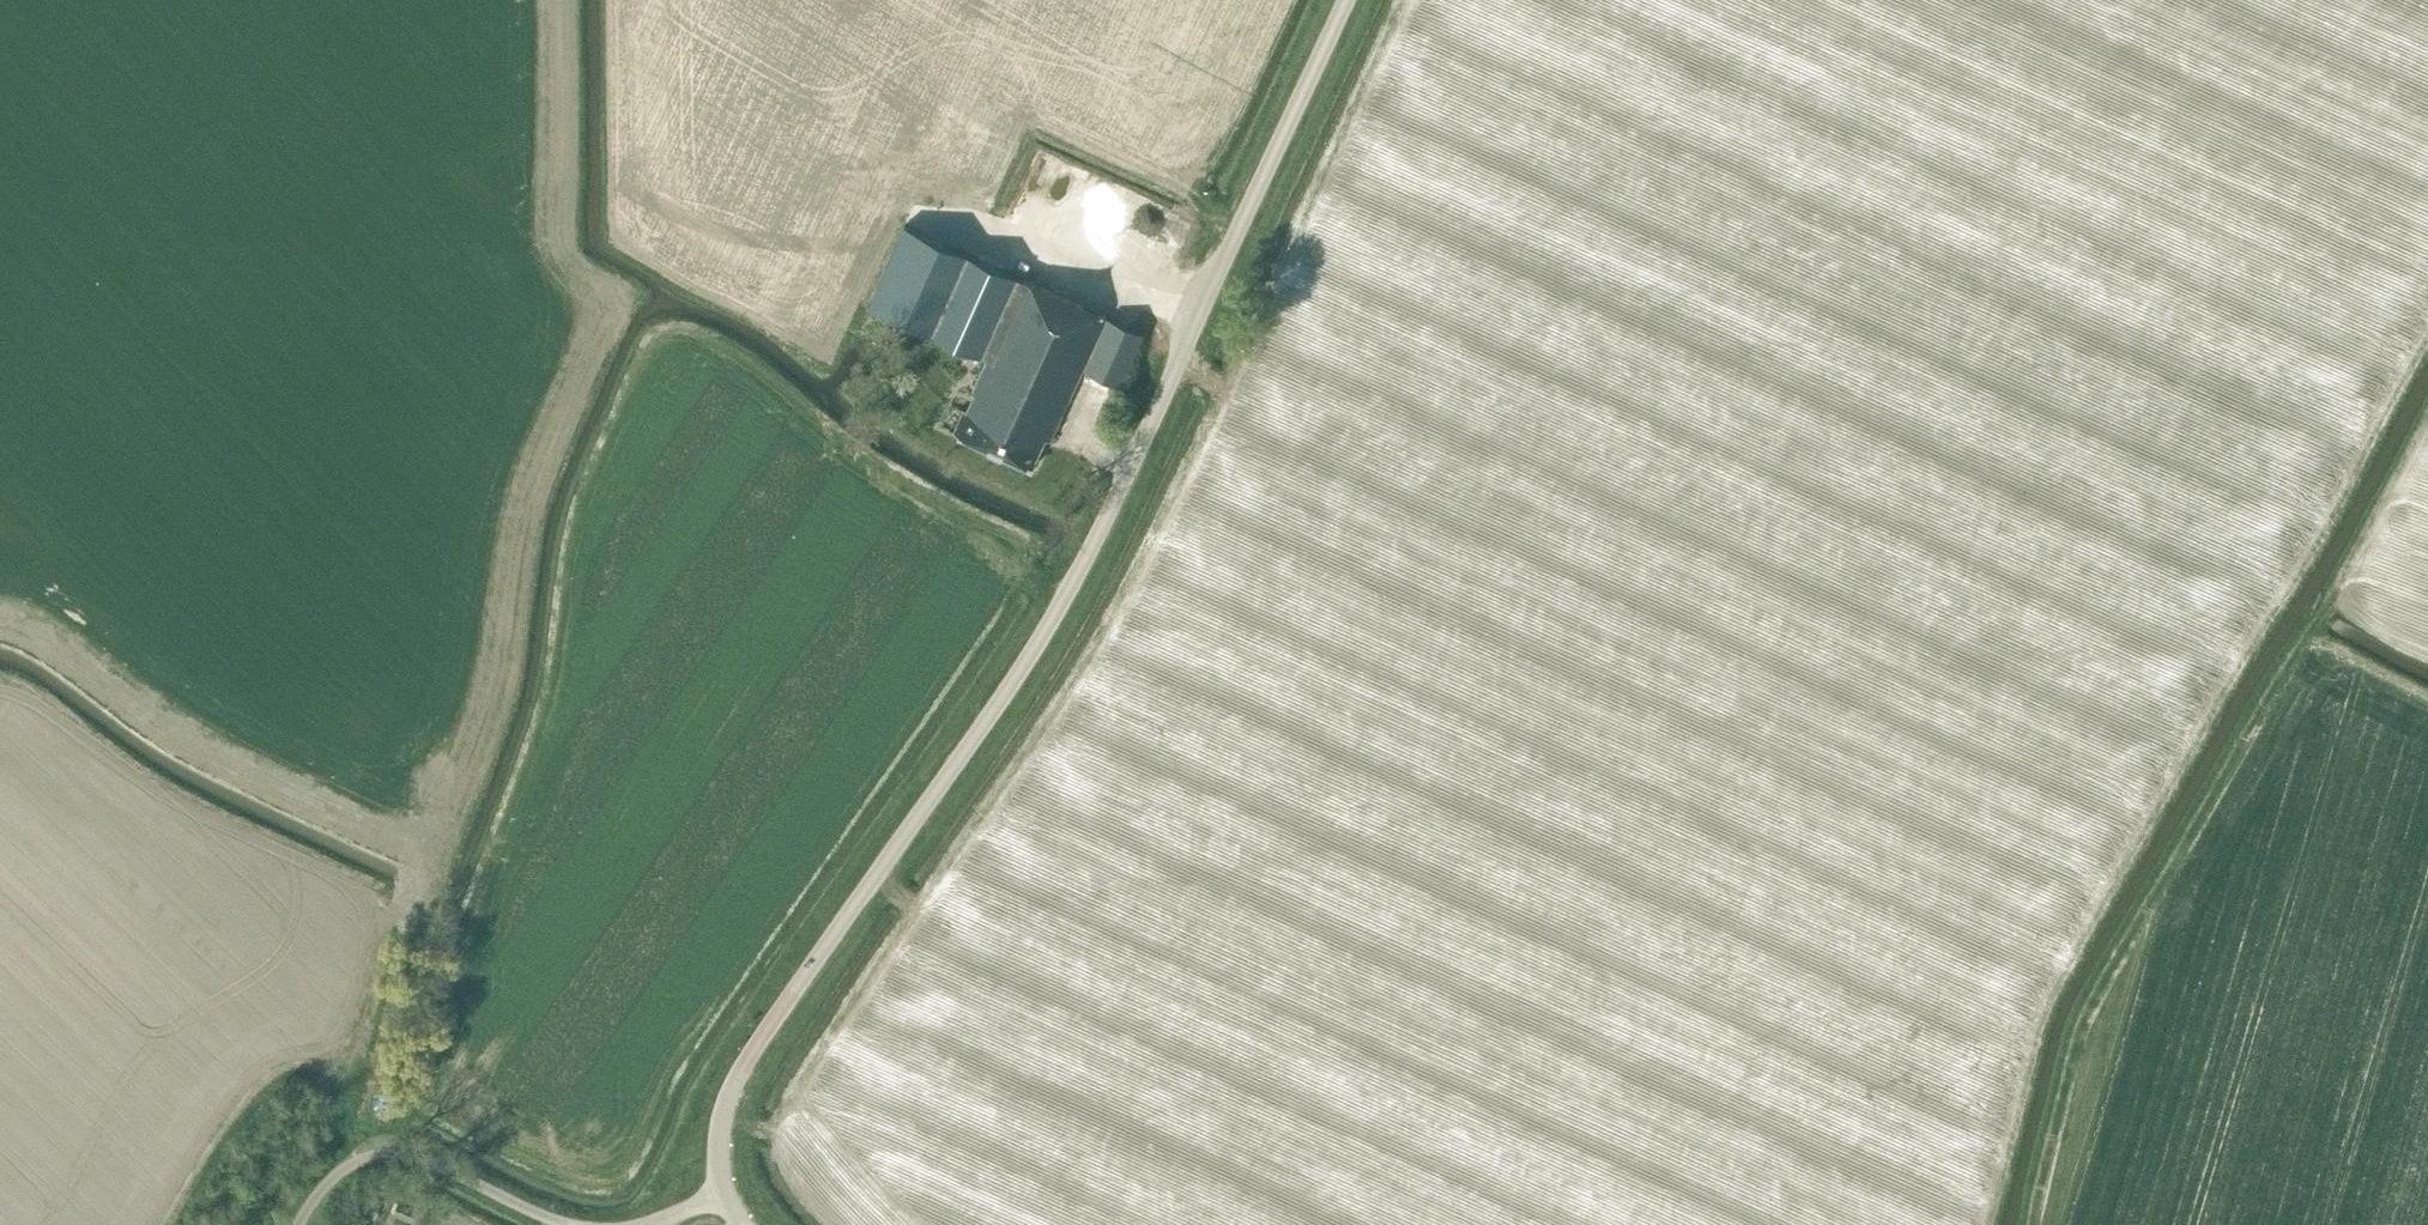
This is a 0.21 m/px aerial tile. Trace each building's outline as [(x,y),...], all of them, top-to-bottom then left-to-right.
[(1050,441),(1106,317),(908,228),(872,308),(988,360),(973,391),(976,393),(968,411),(965,409),(955,433),(1032,468),(1045,439),(1050,441)] [(1118,384),(1142,333),(1108,318),(1085,370),(1118,384)]
